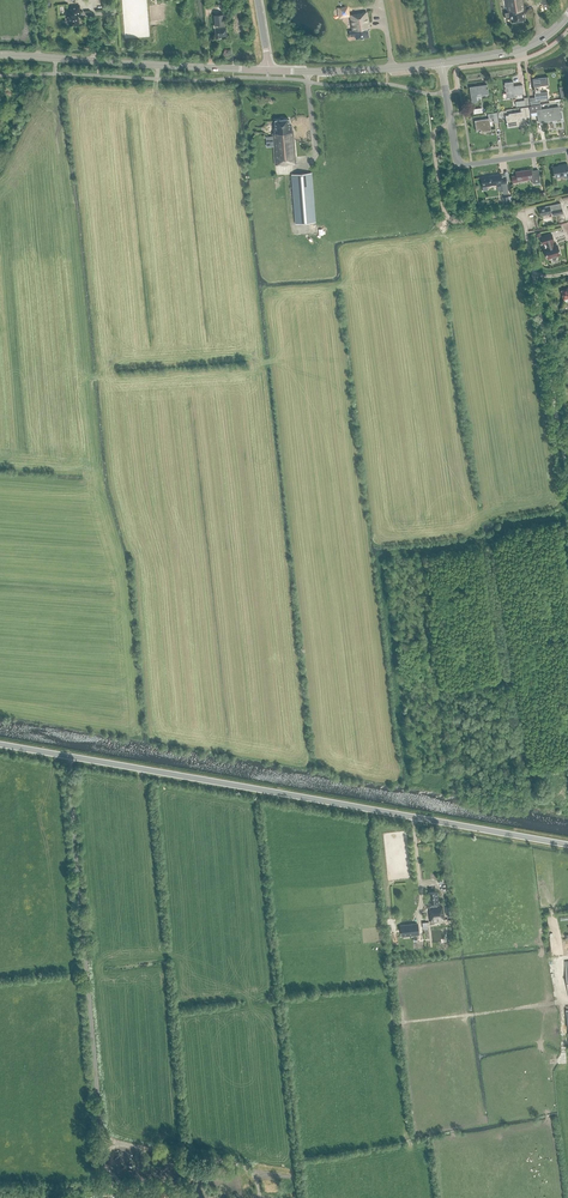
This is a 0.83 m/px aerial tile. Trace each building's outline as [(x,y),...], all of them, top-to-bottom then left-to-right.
[(511,22),(525,20),(524,12),(525,12),(523,0),(506,0),(508,12),(505,13),(506,19),(510,18),(511,22)] [(72,7),(72,10),(66,10),(67,18),(67,20),(68,20),(69,20),(69,23),(70,25),(72,25),(78,24),(78,21),(78,18),(77,16),(80,15),(80,13),(80,12),(79,6),(75,7),(72,7)] [(348,16),(347,7),(338,9),(340,17),(348,16)] [(355,36),(356,39),(369,37),(367,30),(369,30),(366,12),(350,15),(352,31),(349,32),(350,37),(355,36)] [(223,14),(214,15),(215,25),(214,25),(214,29),(215,38),(221,38),(221,36),(227,35),(226,27),(224,28),(223,24),(224,24),(223,14)] [(548,77),(532,79),(535,97),(529,98),(530,105),(540,103),(540,100),(548,98),(547,92),(540,93),(539,86),(549,85),(548,77)] [(512,81),(504,83),(507,98),(515,97),(514,95),(523,93),(522,85),(513,86),(512,81)] [(487,85),(470,87),(472,103),(477,102),(476,96),(488,94),(487,85)] [(537,112),(539,122),(560,119),(559,107),(541,110),(540,104),(530,106),(531,106),(529,107),(530,113),(537,112)] [(509,115),(505,116),(507,128),(525,125),(524,117),(530,117),(528,107),(520,108),(521,112),(508,114),(509,115)] [(497,112),(488,114),(488,118),(489,118),(489,119),(493,118),(494,123),(498,122),(496,113),(497,113),(497,112)] [(491,130),(489,119),(489,118),(488,118),(474,121),(475,121),(476,128),(476,131),(479,131),(479,132),(481,132),(480,131),(491,130)] [(275,165),(281,165),(281,166),(296,164),(293,132),(292,132),(291,125),(289,126),(289,119),(275,120),(275,128),(274,128),(275,133),(272,133),(275,165)] [(553,167),(554,177),(565,176),(565,178),(567,178),(567,169),(567,164),(560,165),(561,166),(553,167)] [(531,172),(531,170),(515,172),(516,176),(512,176),(513,183),(517,182),(517,181),(532,179),(532,183),(540,182),(538,170),(538,171),(531,172)] [(291,174),(295,224),(315,222),(312,173),(291,174)] [(481,177),(483,191),(488,190),(487,186),(502,183),(503,194),(508,193),(505,176),(501,177),(501,174),(481,177)] [(552,209),(553,215),(563,213),(560,203),(545,206),(545,207),(539,209),(541,215),(550,213),(550,210),(552,209)] [(554,241),(551,234),(541,237),(543,244),(544,244),(545,248),(544,249),(547,259),(551,257),(551,258),(552,259),(556,258),(556,257),(556,256),(560,255),(558,247),(556,247),(554,246),(552,241),(554,241)] [(429,906),(431,921),(444,919),(442,905),(437,905),(436,904),(438,904),(437,891),(428,892),(429,901),(430,901),(430,906),(429,906)] [(418,933),(417,923),(401,925),(402,935),(418,933)]
